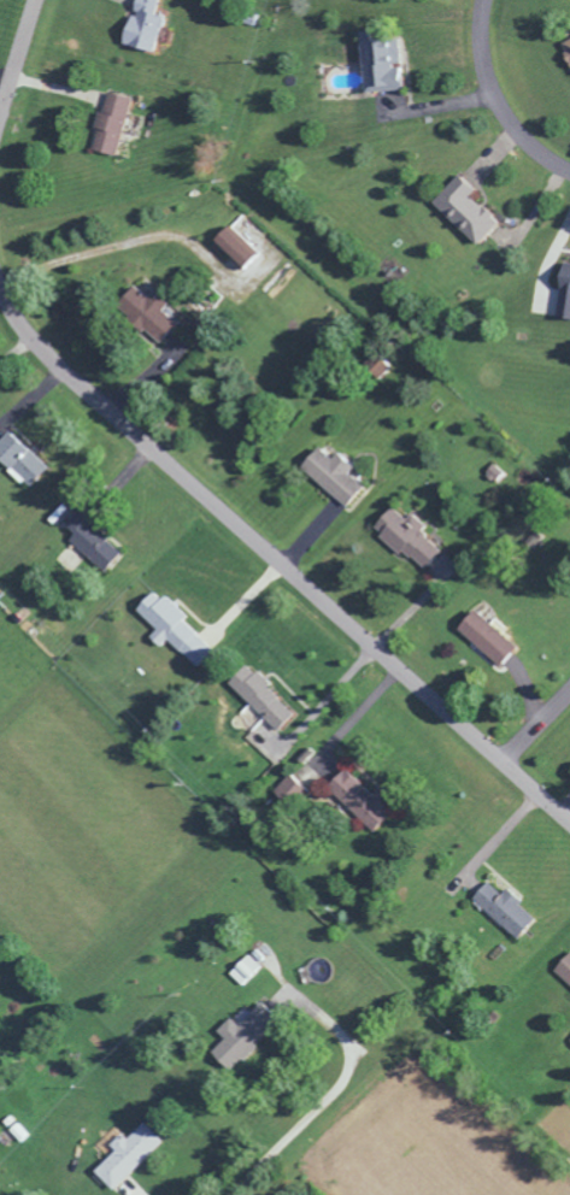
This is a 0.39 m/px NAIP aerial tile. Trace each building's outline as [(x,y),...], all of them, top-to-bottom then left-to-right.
[(117,39),(148,52),(162,17),(151,12),(156,0),(133,0),(117,39)] [(399,90),(398,64),(399,64),(398,38),(379,38),(378,32),(359,33),(362,91),(399,90)] [(561,40),(568,56),(567,56),(569,63),(569,36),(561,40)] [(114,155),(129,97),(104,91),(89,148),(114,155)] [(469,195),(474,189),(457,174),(431,202),(475,244),(496,221),(469,195)] [(257,252),(225,223),(209,241),(240,270),(257,252)] [(559,258),(553,316),(569,318),(569,259),(559,258)] [(159,310),(164,303),(149,291),(145,297),(130,284),(113,304),(127,316),(124,321),(138,332),(141,328),(156,341),(173,321),(159,310)] [(8,429),(0,438),(0,462),(27,487),(47,466),(8,429)] [(362,485),(347,471),(351,466),(336,452),(329,458),(317,446),(299,465),(342,506),(362,485)] [(421,569),(439,548),(420,533),(426,526),(409,513),(404,519),(388,506),(371,527),(421,569)] [(120,550),(82,517),(76,523),(69,517),(65,522),(74,530),(66,539),(102,570),(120,550)] [(196,666),(213,647),(180,619),(184,615),(152,588),(133,609),(156,629),(149,638),(159,646),(165,639),(196,666)] [(516,642),(470,610),(455,631),(501,663),(516,642)] [(226,682),(276,729),(294,711),(244,663),(226,682)] [(389,814),(345,768),(326,786),(371,832),(389,814)] [(535,916),(505,889),(500,894),(486,881),(472,897),(515,937),(535,916)] [(569,987),(569,950),(551,970),(569,987)] [(229,973),(242,986),(261,966),(247,954),(229,973)] [(215,1031),(223,1039),(209,1052),(228,1072),(273,1029),(253,1009),(237,1024),(230,1017),(215,1031)] [(107,1144),(113,1151),(92,1171),(111,1190),(161,1142),(142,1122),(124,1139),(119,1133),(107,1144)]
